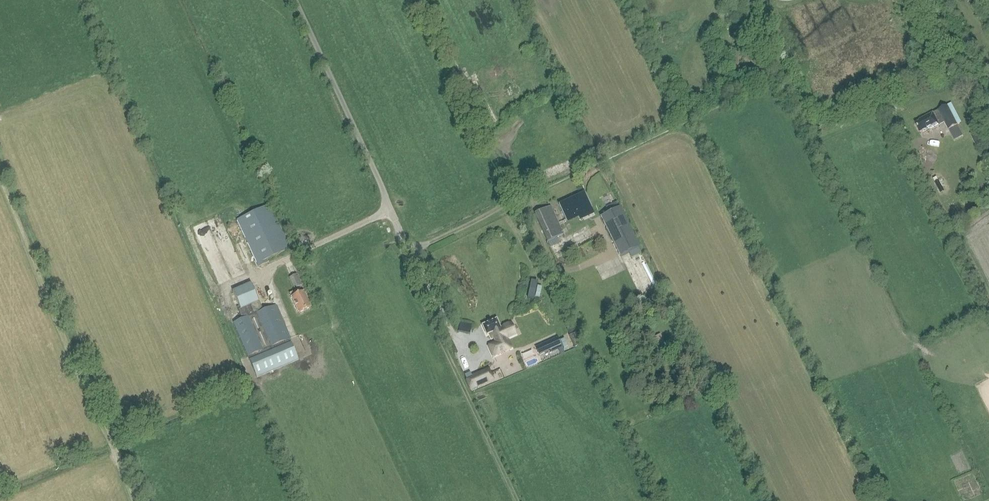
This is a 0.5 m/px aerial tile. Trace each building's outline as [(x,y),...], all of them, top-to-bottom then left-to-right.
[(923,131),(924,133),(940,125),(939,122),(944,120),(954,140),(963,136),(948,106),(919,120),(920,121),(915,123),(920,133),(923,131)] [(591,207),(589,201),(584,192),(559,204),(565,219),(591,207)] [(605,206),(608,213),(599,217),(620,257),(639,248),(616,200),(605,206)] [(269,205),(236,220),(258,267),(268,262),(266,259),(289,249),(269,205)] [(563,234),(550,206),(534,213),(547,241),(563,234)] [(497,234),(494,241),(510,247),(513,240),(497,234)] [(297,274),(289,278),(294,289),(302,285),(297,274)] [(234,323),(257,377),(298,360),(289,339),(290,339),(276,305),(263,310),(251,283),(232,291),(240,309),(238,310),(242,320),(234,323)] [(299,289),(294,292),(290,293),(299,313),(311,307),(303,291),(300,293),(299,289)] [(490,333),(493,338),(494,338),(496,341),(488,345),(493,357),(512,348),(507,338),(516,334),(511,323),(500,328),(497,320),(483,325),(487,334),(490,333)] [(579,331),(572,335),(577,346),(584,342),(579,331)] [(660,334),(654,337),(658,345),(664,341),(660,334)] [(557,337),(535,347),(539,354),(549,350),(550,352),(558,349),(560,355),(564,353),(557,337)] [(494,379),(488,368),(465,380),(470,390),(494,379)]
